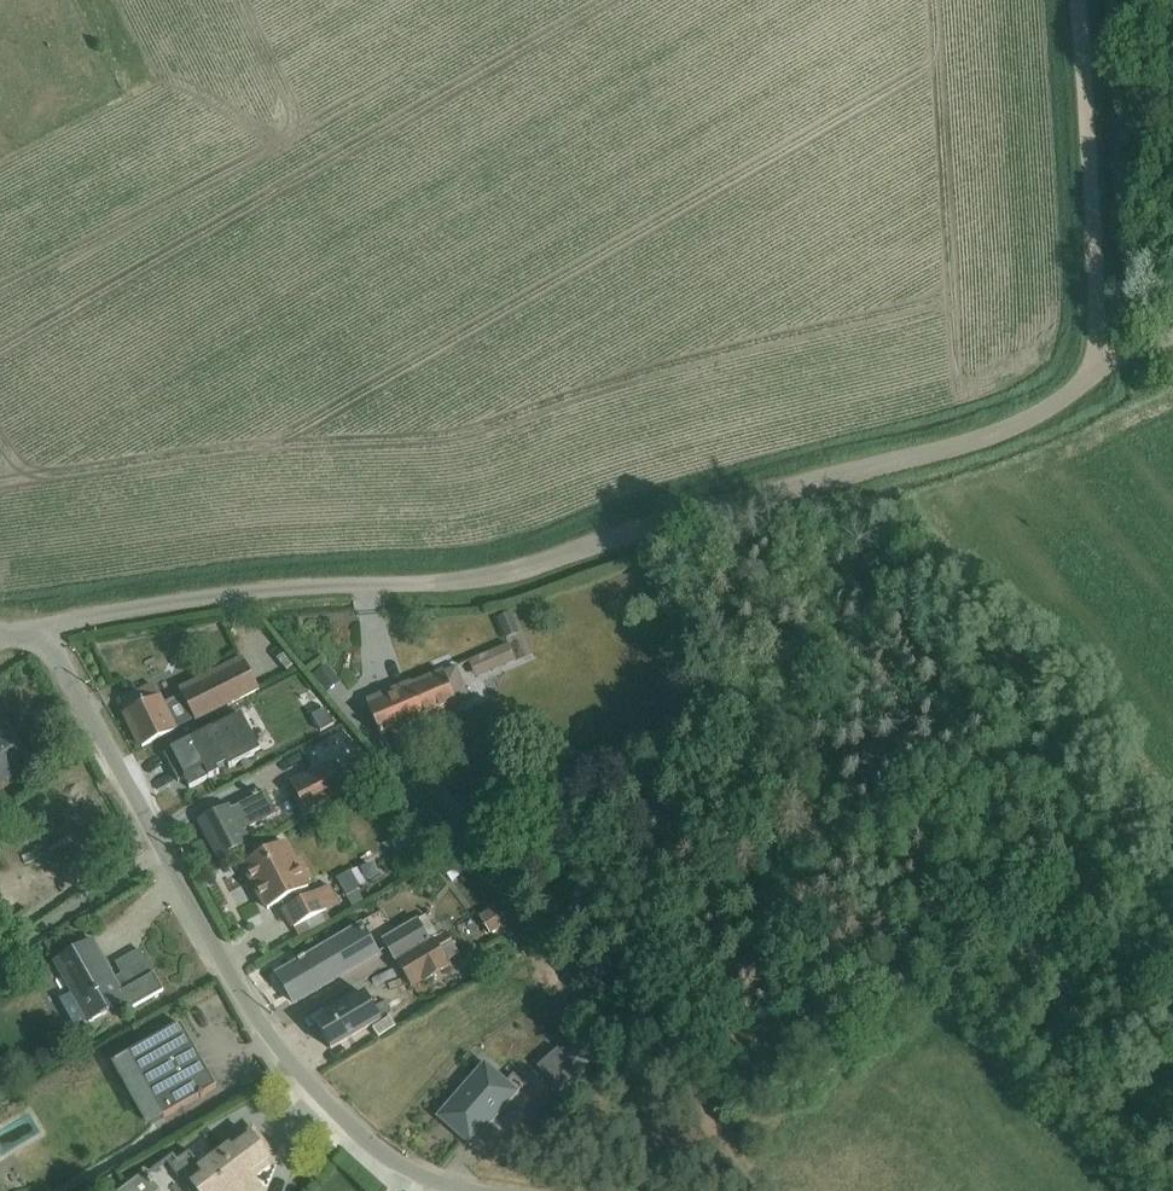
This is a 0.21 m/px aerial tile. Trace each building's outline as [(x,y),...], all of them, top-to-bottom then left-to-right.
[(509,647),(471,663),(477,680),(516,664),(509,647)] [(143,749),(259,693),(245,664),(182,695),(183,698),(174,703),(163,708),(152,686),(120,702),(143,749)] [(327,667),(313,677),(328,695),(341,684),(327,667)] [(382,739),(414,726),(415,728),(459,709),(458,707),(470,702),(457,669),(368,706),(382,739)] [(243,717),(164,756),(179,784),(189,779),(193,787),(189,790),(190,791),(220,774),(218,771),(228,766),(229,769),(261,753),(243,717)] [(10,734),(0,741),(0,785),(31,763),(10,734)] [(494,820),(443,762),(418,784),(469,842),(494,820)] [(297,797),(279,806),(289,825),(306,816),(307,817),(346,797),(343,792),(364,781),(358,770),(347,776),(340,763),(331,767),(329,765),(291,785),(297,797)] [(234,805),(257,793),(249,777),(226,788),(234,805)] [(229,806),(199,823),(219,861),(249,846),(243,833),(278,815),(266,793),(231,810),(229,806)] [(396,833),(395,859),(424,860),(425,834),(396,833)] [(284,903),(287,910),(281,913),(292,932),(294,931),(326,914),(340,907),(330,887),(299,903),(296,896),(312,888),(310,885),(314,882),(302,860),(298,862),(288,843),(244,866),(268,912),(284,903)] [(458,861),(443,872),(452,884),(467,873),(458,861)] [(359,867),(342,874),(352,902),(370,896),(359,867)] [(497,907),(480,917),(490,936),(508,926),(497,907)] [(326,914),(294,931),(299,940),(331,923),(326,914)] [(397,962),(443,935),(440,929),(435,932),(426,916),(418,921),(418,920),(382,942),(395,963),(397,962)] [(295,1006),(380,955),(363,926),(282,974),(287,983),(283,986),(295,1006)] [(443,935),(397,962),(412,989),(452,968),(449,963),(460,957),(447,932),(443,935)] [(125,1004),(130,1013),(164,993),(154,976),(141,954),(142,957),(119,970),(118,967),(117,967),(130,990),(122,995),(92,942),(55,963),(73,995),(60,1002),(74,1030),(87,1023),(88,1025),(125,1004)] [(140,951),(116,965),(117,967),(118,967),(119,970),(142,957),(141,954),(140,951)] [(317,1027),(315,1028),(322,1039),(323,1039),(331,1052),(381,1022),(366,998),(317,1027)] [(153,1129),(165,1123),(164,1120),(217,1091),(199,1059),(181,1027),(113,1066),(130,1097),(148,1129),(152,1126),(153,1129)] [(558,1051),(537,1069),(558,1092),(596,1058),(577,1037),(560,1053),(558,1051)] [(526,1085),(516,1075),(508,1083),(486,1064),(451,1105),(454,1108),(441,1122),(465,1143),(478,1128),(484,1134),(526,1085)] [(478,1128),(465,1143),(471,1148),(484,1134),(478,1128)] [(168,1163),(189,1190),(260,1190),(260,1189),(251,1176),(274,1159),(257,1136),(233,1153),(230,1149),(202,1171),(190,1155),(178,1164),(174,1159),(168,1163)] [(124,1190),(159,1190),(147,1175),(124,1190)]
